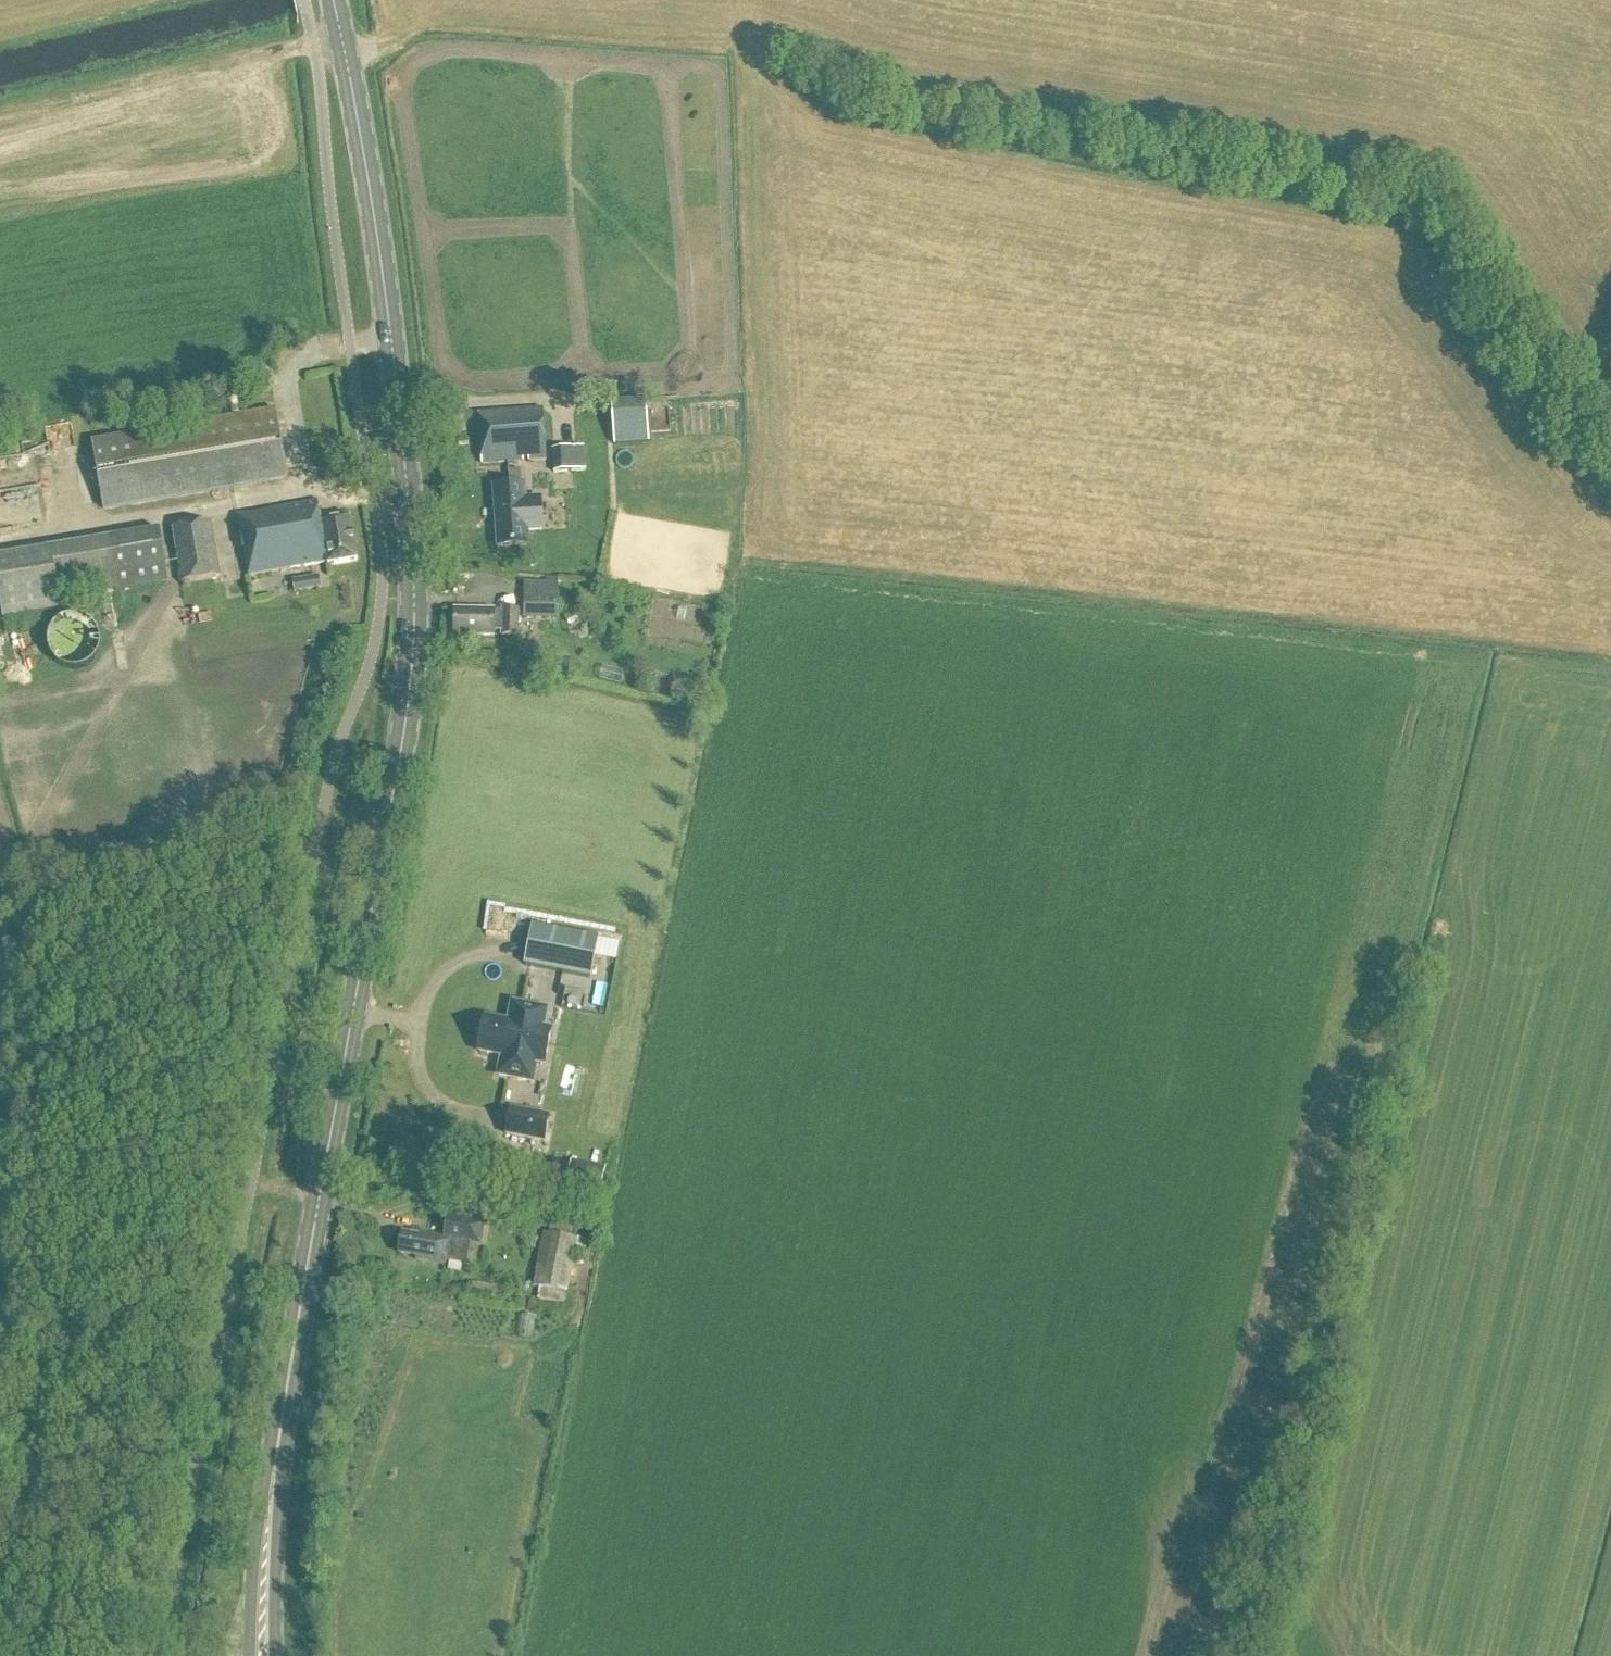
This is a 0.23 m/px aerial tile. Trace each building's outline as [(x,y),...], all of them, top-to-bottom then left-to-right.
[(611,405),(614,448),(650,444),(646,402),(611,405)] [(102,511),(288,479),(276,412),(90,444),(102,511)] [(480,462),(546,457),(542,413),(477,418),(480,462)] [(552,452),(553,475),(569,474),(568,464),(578,463),(577,450),(552,452)] [(507,486),(522,485),(521,472),(506,474),(507,486)] [(527,500),(526,485),(492,487),(496,551),(530,549),(529,534),(544,533),(542,499),(527,500)] [(317,505),(237,519),(248,578),(327,564),(328,567),(356,562),(349,521),(321,525),(317,505)] [(210,523),(174,529),(184,585),(220,579),(210,523)] [(0,559),(0,605),(3,622),(62,612),(60,602),(168,584),(166,576),(159,532),(51,551),(0,559)] [(319,578),(292,583),(294,594),(321,590),(319,578)] [(558,601),(524,600),(523,622),(558,623),(558,601)] [(709,620),(700,621),(699,601),(671,603),(671,613),(653,614),(655,638),(710,635),(709,620)] [(517,639),(518,613),(503,613),(503,615),(493,615),(493,614),(455,613),(454,639),(494,640),(494,635),(502,635),(501,639),(517,639)] [(67,614),(53,658),(92,670),(106,626),(67,614)] [(597,978),(606,937),(538,922),(529,963),(597,978)] [(477,1055),(500,1060),(496,1080),(534,1087),(538,1067),(546,1069),(553,1031),(545,1029),(549,1010),(511,1003),(507,1022),(484,1018),(477,1055)] [(510,1109),(504,1137),(545,1145),(550,1117),(510,1109)] [(571,1163),(566,1185),(601,1193),(606,1170),(571,1163)] [(415,1262),(446,1268),(446,1264),(466,1268),(470,1245),(479,1247),(483,1226),(448,1220),(444,1243),(402,1235),(398,1256),(416,1260),(415,1262)] [(583,1263),(588,1242),(578,1240),(577,1242),(571,1241),(574,1229),(552,1225),(550,1237),(543,1235),(533,1289),(545,1292),(542,1302),(564,1307),(574,1261),(583,1263)]
